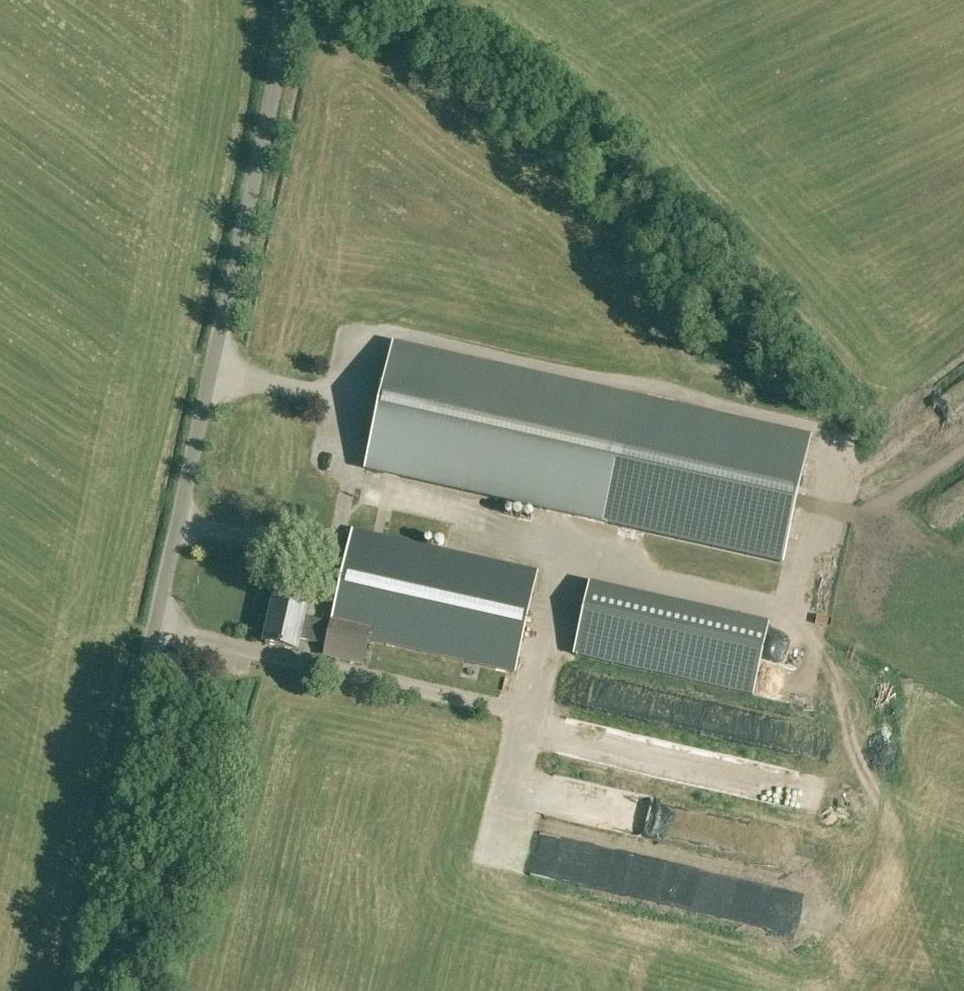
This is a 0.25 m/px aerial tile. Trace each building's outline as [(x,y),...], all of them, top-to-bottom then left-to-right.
[(684,540),(785,563),(812,441),(638,401),(394,346),(366,469),(545,509),(600,522),(684,540)] [(516,673),(538,572),(352,530),(331,623),(305,617),(307,607),(275,600),(265,644),(297,651),(300,640),(325,646),(323,657),(364,666),(370,641),(516,673)]
